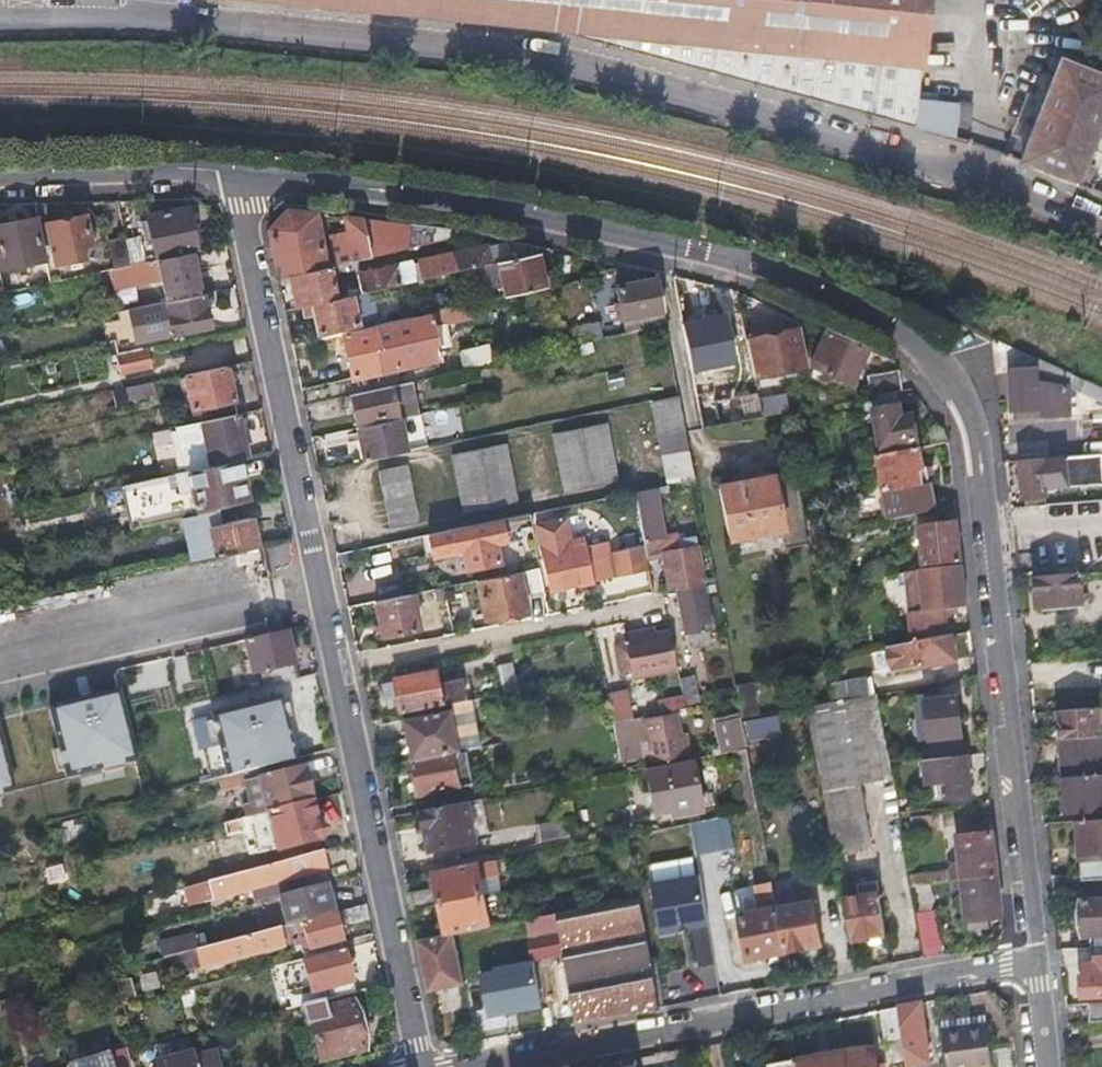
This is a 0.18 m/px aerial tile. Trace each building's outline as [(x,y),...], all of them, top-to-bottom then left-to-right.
[(552,28),(605,43),(673,61),(752,83),(896,121),(966,141),(971,105),(939,100),(940,94),(919,91),(928,0),(283,0),(552,28)] [(1065,11),(1076,11),(1090,32),(1101,24),(1101,3),(1100,0),(1053,0),(1065,11)] [(1056,62),(1020,161),(1088,188),(1096,167),(1083,162),(1101,109),(1101,79),(1056,62)] [(288,273),(325,264),(316,210),(285,207),(266,227),(276,276),(288,273)] [(135,238),(141,259),(180,251),(169,210),(130,221),(130,224),(122,227),(126,240),(135,238)] [(55,249),(57,254),(59,259),(93,248),(82,212),(38,224),(46,251),(55,249)] [(406,244),(408,219),(340,213),(348,241),(328,247),(332,262),(355,256),(406,244)] [(26,263),(45,258),(32,216),(0,225),(0,246),(7,268),(26,263)] [(408,219),(406,244),(452,232),(452,224),(408,219)] [(114,264),(129,261),(121,234),(110,237),(109,233),(93,239),(101,267),(114,264)] [(415,258),(418,267),(420,276),(489,259),(484,240),(415,258)] [(542,281),(537,265),(533,248),(492,258),(501,291),(542,281)] [(141,259),(129,261),(114,264),(119,285),(168,274),(173,296),(196,291),(187,250),(180,251),(141,259)] [(356,264),(355,260),(355,256),(332,262),(334,270),(356,264)] [(54,277),(52,269),(49,260),(23,268),(27,282),(54,277)] [(359,291),(394,282),(399,281),(394,261),(355,272),(359,291)] [(327,263),(325,264),(288,273),(295,307),(303,305),(335,297),(327,263)] [(621,314),(641,311),(647,310),(661,308),(654,274),(614,282),(621,314)] [(394,282),(402,315),(417,311),(409,278),(399,281),(394,282)] [(199,291),(196,291),(173,296),(132,305),(140,340),(207,326),(199,291)] [(348,294),(335,297),(303,305),(305,311),(311,309),(316,329),(354,320),(348,294)] [(647,310),(650,323),(663,320),(661,308),(647,310)] [(417,311),(402,315),(372,322),(377,348),(374,349),(378,368),(437,355),(427,309),(417,311)] [(723,317),(683,324),(691,369),(731,362),(723,317)] [(377,348),(372,322),(338,331),(348,375),(378,368),(374,349),(377,348)] [(805,363),(800,344),(796,326),(745,337),(752,374),(805,363)] [(849,382),(857,365),(864,348),(824,329),(808,362),(849,382)] [(493,356),(490,347),(488,339),(460,346),(463,363),(493,356)] [(1009,369),(1011,391),(1014,412),(1042,409),(1043,417),(1073,413),(1070,387),(1073,379),(1035,361),(990,342),(994,370),(1009,369)] [(147,368),(144,349),(113,356),(117,374),(147,368)] [(181,373),(191,421),(233,412),(224,364),(181,373)] [(902,391),(901,381),(899,372),(870,379),(873,396),(896,392),(902,391)] [(397,414),(412,411),(417,410),(410,378),(347,393),(353,421),(395,411),(396,415),(354,424),(361,458),(405,448),(397,414)] [(153,393),(152,386),(151,380),(123,386),(125,398),(153,393)] [(701,424),(716,421),(712,400),(711,389),(695,391),(701,424)] [(760,414),(758,403),(756,391),(712,400),(716,421),(760,414)] [(899,403),(896,392),(873,396),(865,397),(867,409),(875,408),(899,403)] [(665,478),(679,475),(693,472),(678,394),(650,400),(665,478)] [(417,410),(412,411),(415,424),(459,414),(457,401),(417,410)] [(882,447),(900,444),(918,440),(912,413),(901,416),(899,403),(875,408),(882,447)] [(1015,421),(1043,417),(1042,409),(1014,412),(1015,421)] [(201,426),(208,464),(235,458),(242,456),(233,412),(191,421),(149,430),(151,440),(195,430),(195,427),(201,426)] [(616,478),(610,449),(604,421),(551,433),(563,489),(616,478)] [(516,498),(510,470),(505,442),(450,454),(462,510),(516,498)] [(936,509),(932,488),(927,466),(922,467),(918,446),(876,454),(889,518),(936,509)] [(1042,493),(1043,493),(1044,493),(1044,489),(1069,487),(1066,456),(1018,459),(1022,495),(1023,495),(1024,504),(1043,503),(1042,493)] [(129,526),(178,515),(225,506),(224,499),(243,494),(235,458),(208,464),(119,483),(129,526)] [(389,525),(403,522),(416,519),(405,463),(378,469),(389,525)] [(717,483),(722,509),(727,535),(780,527),(784,546),(804,543),(790,469),(717,483)] [(665,489),(663,482),(632,489),(643,547),(659,543),(662,557),(667,588),(675,586),(699,581),(702,580),(693,534),(675,537),(674,531),(661,534),(653,492),(665,489)] [(225,506),(178,515),(188,559),(253,544),(247,514),(227,518),(225,506)] [(497,517),(499,529),(528,523),(525,511),(497,517)] [(603,540),(593,542),(583,545),(581,536),(567,539),(562,516),(534,523),(547,588),(610,575),(603,540)] [(501,539),(499,529),(497,517),(426,532),(431,554),(501,539)] [(921,564),(941,562),(960,559),(956,520),(917,525),(921,564)] [(651,591),(648,576),(646,561),(627,566),(633,595),(651,591)] [(924,609),(945,607),(965,605),(961,564),(919,569),(924,609)] [(515,570),(517,579),(525,578),(529,594),(542,591),(537,565),(515,570)] [(524,609),(519,589),(517,579),(515,570),(474,579),(483,618),(524,609)] [(1040,609),(1060,608),(1081,606),(1079,572),(1034,575),(1036,599),(1039,599),(1040,609)] [(893,573),(884,575),(886,582),(894,581),(893,573)] [(710,636),(699,581),(675,586),(685,635),(691,634),(692,640),(710,636)] [(343,589),(344,597),(346,605),(369,600),(365,584),(343,589)] [(371,600),(375,617),(379,635),(416,627),(408,592),(371,600)] [(614,644),(620,673),(633,671),(633,673),(673,663),(666,629),(652,632),(651,626),(624,632),(626,641),(614,644)] [(264,686),(280,682),(296,678),(284,631),(243,640),(251,673),(260,671),(264,686)] [(888,646),(891,659),(893,671),(955,658),(950,633),(888,646)] [(518,689),(515,675),(511,660),(497,664),(503,692),(518,689)] [(124,682),(121,669),(113,671),(117,684),(124,682)] [(435,672),(414,676),(393,681),(397,699),(399,713),(449,703),(466,700),(461,677),(437,682),(435,672)] [(692,675),(680,677),(684,694),(686,703),(697,700),(692,675)] [(860,679),(845,682),(830,685),(832,699),(863,693),(860,679)] [(379,684),(383,702),(397,699),(393,681),(379,684)] [(133,757),(117,688),(49,705),(65,773),(98,765),(100,773),(123,767),(121,760),(133,757)] [(626,690),(607,694),(613,721),(631,717),(633,717),(626,690)] [(964,753),(961,724),(958,696),(934,698),(933,692),(918,693),(920,711),(927,711),(932,757),(961,753),(964,753)] [(833,701),(832,699),(806,704),(835,852),(871,846),(859,782),(892,776),(877,693),(833,701)] [(656,713),(668,710),(683,707),(687,707),(686,703),(684,694),(654,700),(656,713)] [(257,720),(283,714),(279,696),(252,703),(257,720)] [(401,719),(410,759),(450,751),(479,746),(469,699),(466,700),(449,703),(451,710),(401,719)] [(225,775),(294,758),(283,714),(257,720),(252,703),(210,713),(225,775)] [(1060,738),(1101,736),(1101,727),(1099,727),(1096,708),(1057,711),(1060,738)] [(650,756),(664,753),(678,751),(686,749),(682,731),(677,732),(674,713),(640,719),(639,716),(633,717),(631,717),(636,739),(646,736),(650,756)] [(613,721),(617,735),(620,749),(622,756),(639,752),(636,739),(631,717),(613,721)] [(730,749),(732,748),(746,745),(741,721),(725,725),(730,749)] [(0,733),(0,795),(3,794),(1,789),(14,785),(0,733)] [(1063,775),(1097,773),(1095,754),(1101,754),(1101,736),(1060,738),(1063,775)] [(746,745),(732,748),(745,809),(758,807),(746,745)] [(416,791),(437,787),(457,783),(450,751),(410,759),(416,791)] [(961,753),(932,757),(924,758),(926,774),(943,773),(946,797),(971,794),(968,771),(964,771),(961,753)] [(685,809),(686,815),(687,821),(703,818),(690,756),(643,766),(652,810),(672,806),(673,812),(685,809)] [(265,810),(309,800),(299,757),(294,758),(225,775),(214,778),(218,790),(244,784),(251,814),(265,810)] [(1063,775),(1067,815),(1101,813),(1101,773),(1097,773),(1063,775)] [(265,810),(270,829),(275,848),(318,838),(309,800),(265,810)] [(474,838),(471,819),(467,801),(420,810),(428,848),(474,838)] [(775,809),(764,811),(768,831),(778,829),(775,809)] [(939,829),(938,822),(937,815),(906,818),(908,833),(939,829)] [(568,832),(567,824),(565,816),(537,822),(541,837),(568,832)] [(239,831),(238,824),(236,818),(219,822),(223,835),(239,831)] [(1091,893),(1091,881),(1101,881),(1101,819),(1079,820),(1081,875),(1051,876),(1054,894),(1086,893),(1091,893)] [(930,882),(962,878),(997,873),(992,831),(958,836),(962,868),(910,874),(912,885),(930,882)] [(632,864),(628,848),(626,832),(614,835),(620,866),(632,864)] [(503,861),(510,860),(517,858),(519,868),(561,859),(558,846),(502,856),(503,861)] [(877,875),(871,846),(835,852),(841,882),(877,875)] [(325,867),(323,857),(321,848),(196,878),(201,898),(325,867)] [(762,896),(768,894),(774,893),(766,850),(754,853),(762,896)] [(410,908),(444,901),(482,894),(475,861),(432,870),(436,886),(406,891),(410,908)] [(62,875),(60,868),(58,862),(43,866),(46,879),(62,875)] [(997,873),(962,878),(967,921),(1001,916),(997,873)] [(279,894),(286,923),(333,911),(326,882),(279,894)] [(861,885),(862,895),(880,892),(879,882),(861,885)] [(943,954),(930,882),(912,885),(924,957),(943,954)] [(588,896),(590,906),(610,902),(609,892),(588,896)] [(852,940),(870,936),(888,933),(880,892),(862,895),(844,898),(852,940)] [(1091,893),(1086,893),(1086,902),(1081,902),(1082,937),(1087,937),(1088,948),(1101,947),(1101,892),(1091,893)] [(444,901),(451,933),(452,933),(489,926),(482,894),(444,901)] [(610,902),(590,906),(526,918),(532,957),(563,952),(576,1022),(660,1007),(637,896),(610,902)] [(813,898),(805,899),(797,901),(798,903),(777,907),(785,952),(822,944),(813,898)] [(333,911),(286,923),(292,951),(340,939),(337,927),(367,919),(364,902),(333,911)] [(785,952),(777,907),(738,915),(747,959),(785,952)] [(171,921),(156,925),(165,956),(178,952),(171,921)] [(196,947),(199,955),(201,964),(274,944),(273,938),(280,936),(277,926),(196,947)] [(452,933),(451,933),(417,940),(428,990),(463,983),(452,933)] [(315,1001),(342,993),(353,991),(342,948),(304,958),(315,1001)] [(1099,957),(1099,962),(1084,963),(1083,974),(1081,974),(1083,997),(1101,995),(1101,956),(1099,957)] [(324,1058),(344,1053),(363,1048),(351,1001),(345,1003),(342,993),(315,1001),(303,1004),(309,1026),(316,1024),(324,1058)] [(904,1060),(905,1066),(937,1066),(936,1058),(930,1059),(920,1002),(897,1007),(901,1038),(904,1060)] [(1090,1005),(1092,1023),(1101,1022),(1101,1004),(1090,1005)] [(885,1041),(901,1038),(897,1007),(881,1010),(885,1041)] [(988,1022),(973,1023),(973,1021),(943,1024),(949,1066),(994,1066),(988,1022)] [(193,1047),(191,1037),(175,1041),(179,1057),(157,1063),(158,1066),(198,1066),(196,1057),(193,1047)] [(845,1066),(876,1066),(874,1049),(843,1053),(845,1066)] [(68,1066),(112,1066),(107,1050),(67,1062),(68,1066)] [(196,1057),(198,1066),(221,1066),(217,1051),(196,1057)] [(843,1053),(769,1064),(769,1066),(845,1066),(843,1053)]
